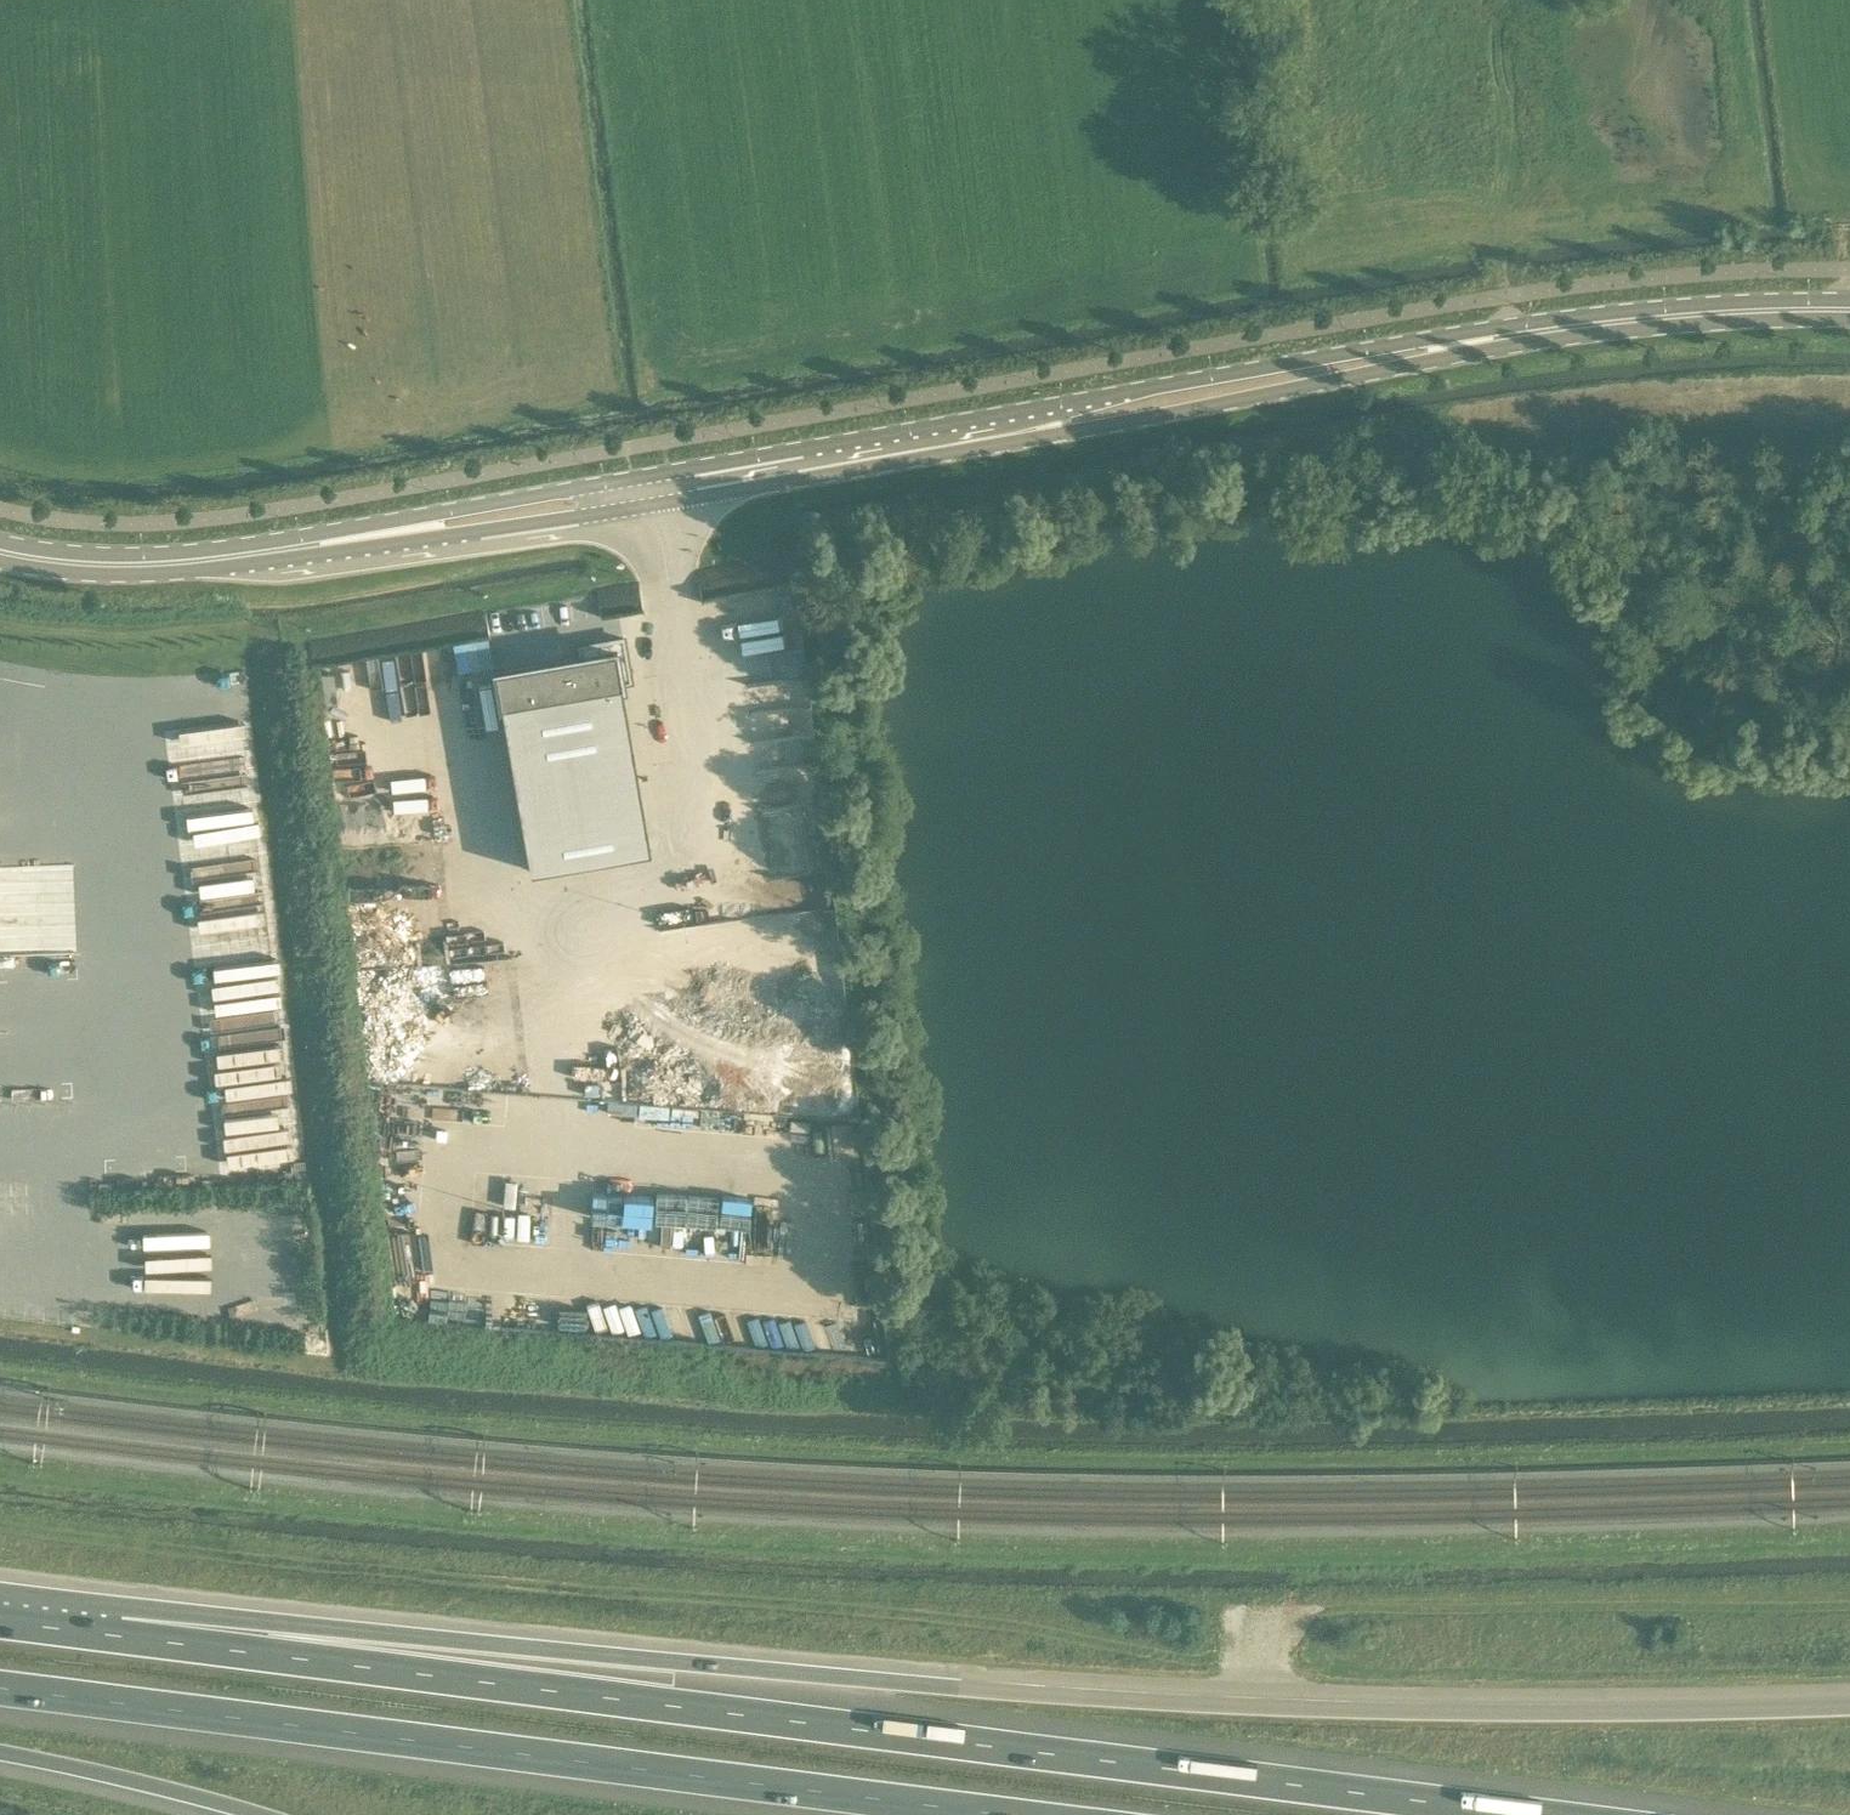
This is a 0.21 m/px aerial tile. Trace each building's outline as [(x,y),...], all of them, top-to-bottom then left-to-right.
[(810,675),(808,642),(781,644),(780,629),(731,632),(734,680),(810,675)] [(453,670),(492,665),(489,636),(449,641),(453,670)] [(577,655),(493,670),(527,863),(529,872),(650,851),(648,842),(621,687),(621,684),(630,683),(623,637),(578,645),(580,655),(577,655)] [(757,768),(776,762),(771,746),(752,751),(757,768)] [(665,1219),(666,1194),(648,1193),(649,1180),(616,1178),(614,1216),(665,1219)] [(511,1206),(551,1207),(551,1180),(512,1179),(511,1206)] [(726,1224),(759,1225),(761,1189),(728,1187),(726,1224)]
